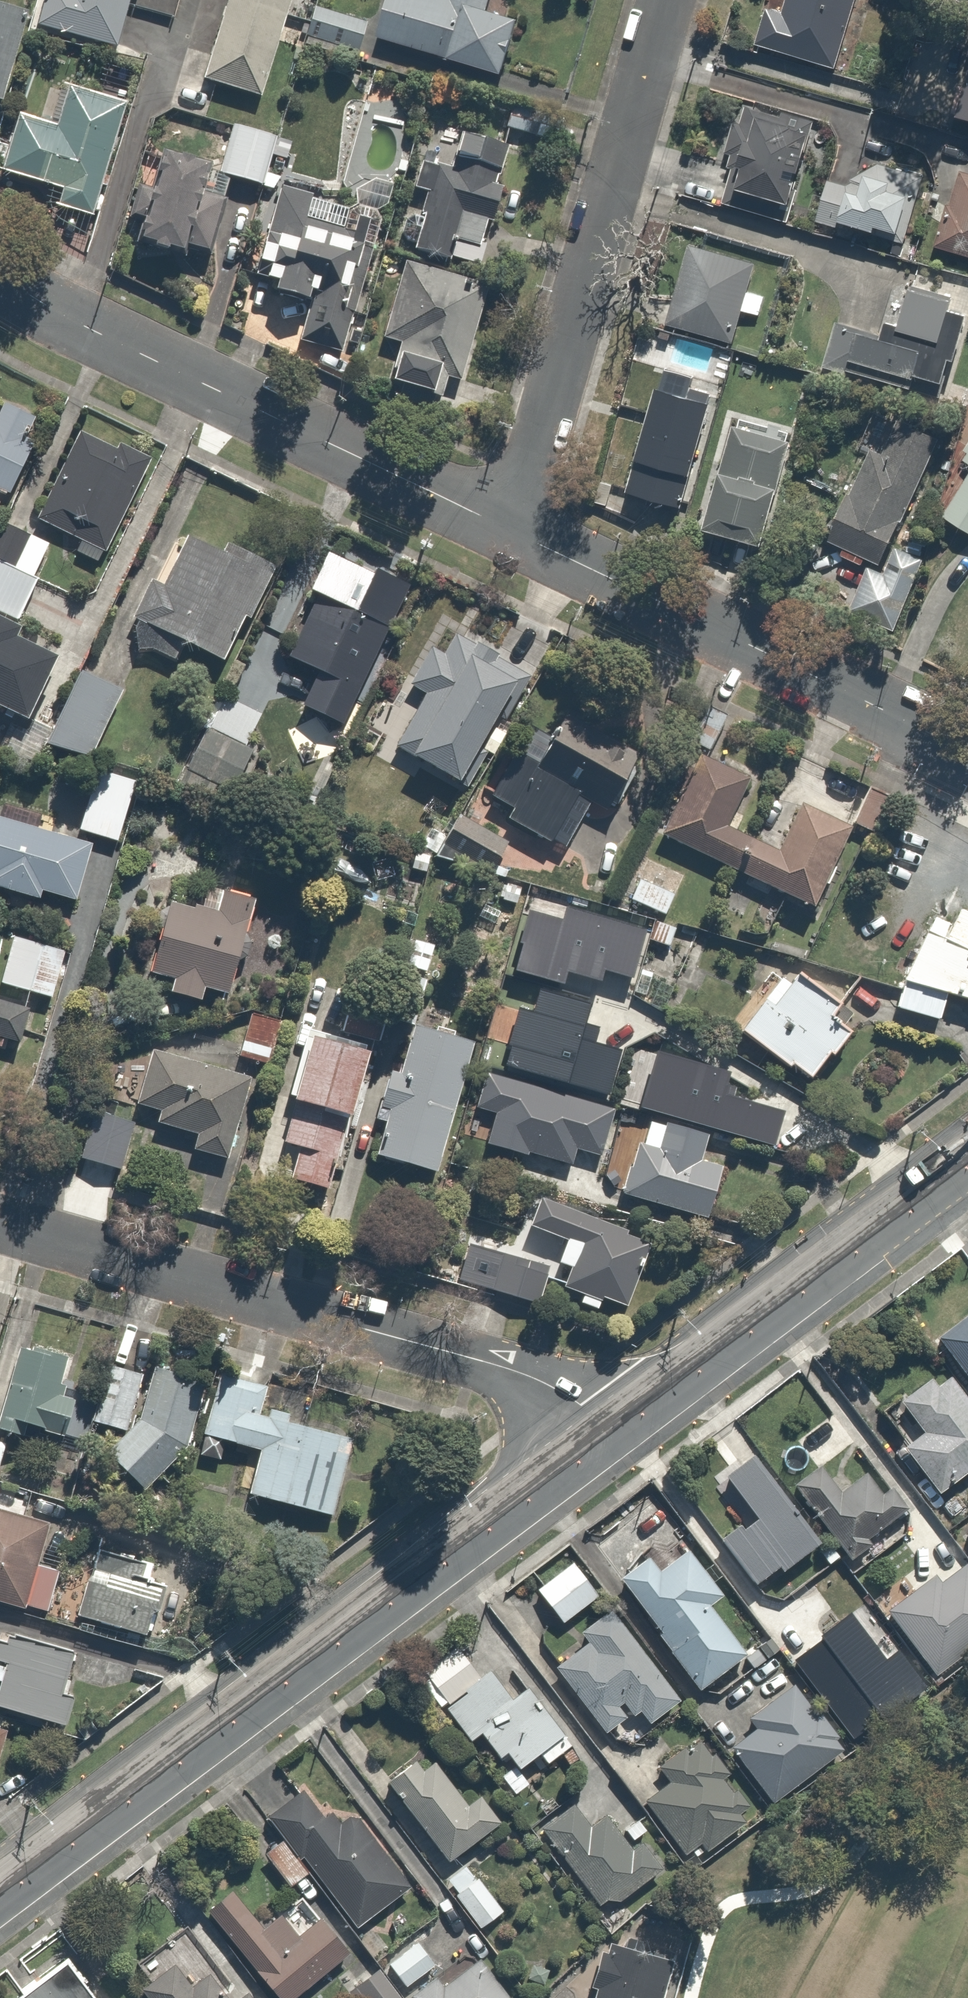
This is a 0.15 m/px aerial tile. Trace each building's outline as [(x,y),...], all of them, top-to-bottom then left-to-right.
[(110,46),(123,0),(37,0),(31,24),(110,46)] [(284,0),(222,0),(199,81),(256,97),(284,0)] [(513,17),(481,8),(483,0),(375,0),(365,35),(497,73),(513,17)] [(776,8),(762,4),(751,46),(823,65),(840,0),(778,0),(776,8)] [(361,20),(308,5),(298,41),(351,56),(361,20)] [(17,13),(0,8),(0,71),(17,13)] [(967,34),(950,115),(967,119),(967,34)] [(117,100),(55,84),(46,121),(14,113),(0,166),(0,173),(54,187),(50,204),(87,213),(117,100)] [(774,124),(744,115),(739,133),(725,129),(719,150),(733,154),(723,189),(777,204),(786,173),(762,166),(774,124)] [(274,134),(226,122),(213,173),(260,185),(274,134)] [(479,217),(490,220),(499,184),(487,181),(495,150),(446,137),(439,167),(417,162),(409,194),(416,196),(402,250),(441,260),(447,237),(473,244),(479,217)] [(181,245),(193,248),(212,169),(149,155),(128,242),(179,254),(181,245)] [(917,176),(872,162),(843,181),(824,179),(813,214),(864,229),(866,224),(882,229),(880,234),(898,240),(917,176)] [(956,169),(934,245),(967,256),(967,173),(956,169)] [(257,226),(239,281),(302,301),(290,340),(334,354),(378,215),(279,183),(264,229),(257,226)] [(725,339),(746,260),(681,243),(661,322),(725,339)] [(455,378),(480,294),(396,269),(376,340),(389,344),(378,383),(432,399),(439,373),(455,378)] [(942,298),(899,286),(891,317),(880,314),(875,330),(825,316),(813,361),(903,387),(906,378),(929,384),(937,354),(943,356),(956,310),(939,305),(942,298)] [(702,399),(650,383),(618,488),(670,504),(702,399)] [(0,403),(0,492),(25,442),(14,437),(19,412),(0,403)] [(86,411),(30,511),(97,548),(153,449),(86,411)] [(835,546),(832,552),(853,562),(856,556),(871,563),(928,442),(889,423),(877,450),(859,442),(815,537),(835,546)] [(789,442),(726,424),(697,523),(760,541),(789,442)] [(954,457),(965,464),(936,513),(967,533),(967,435),(954,457)] [(0,526),(0,612),(61,639),(77,604),(27,581),(44,545),(0,525),(0,526)] [(213,559),(179,541),(156,585),(144,579),(125,615),(212,661),(260,570),(219,548),(213,559)] [(300,588),(311,593),(288,645),(279,641),(274,653),(308,668),(293,703),(340,723),(400,583),(318,548),(300,588)] [(881,574),(862,565),(843,609),(889,629),(918,561),(892,550),(881,574)] [(16,718),(43,654),(0,636),(5,625),(0,623),(0,712),(16,718)] [(386,747),(458,786),(479,748),(467,741),(487,704),(500,711),(523,670),(447,628),(436,647),(425,640),(401,683),(417,692),(386,747)] [(113,688),(71,670),(40,740),(82,758),(113,688)] [(258,717),(213,696),(176,776),(221,797),(258,717)] [(534,720),(516,755),(509,751),(478,807),(545,844),(570,800),(590,810),(622,747),(558,714),(551,729),(534,720)] [(775,850),(723,826),(745,777),(694,753),(656,835),(802,903),(840,822),(797,802),(775,850)] [(131,774),(89,764),(74,826),(116,836),(131,774)] [(504,842),(454,814),(440,841),(489,868),(504,842)] [(35,901),(38,892),(66,901),(84,841),(0,817),(0,891),(35,901)] [(218,990),(247,896),(220,888),(214,906),(165,891),(142,966),(218,990)] [(561,920),(528,910),(510,969),(562,984),(565,972),(599,981),(602,970),(631,978),(645,931),(565,907),(561,920)] [(961,910),(954,926),(935,918),(906,982),(967,1001),(967,913),(961,910)] [(678,930),(653,920),(646,939),(671,948),(678,930)] [(3,935),(0,946),(0,984),(45,996),(58,950),(3,935)] [(793,1072),(811,1076),(819,1065),(814,1061),(824,1048),(832,1055),(848,1034),(824,1016),(831,1007),(784,970),(738,1030),(793,1072)] [(419,991),(390,984),(382,1016),(412,1023),(419,991)] [(510,1046),(504,1066),(608,1096),(621,1050),(594,1042),(598,1027),(584,1023),(589,1004),(539,990),(533,1011),(518,1007),(506,1045),(510,1046)] [(15,1043),(25,1008),(0,1000),(0,1039),(15,1043)] [(270,1017),(242,1010),(231,1053),(258,1061),(270,1017)] [(386,1077),(376,1075),(365,1118),(376,1121),(368,1155),(431,1170),(463,1039),(399,1024),(386,1077)] [(329,1163),(362,1047),(300,1030),(279,1104),(286,1106),(276,1143),(288,1146),(279,1176),(311,1185),(318,1160),(329,1163)] [(133,1038),(114,1096),(151,1108),(148,1118),(185,1130),(180,1146),(219,1158),(246,1074),(133,1038)] [(654,1051),(639,1108),(773,1145),(783,1111),(732,1096),(734,1087),(726,1085),(730,1072),(654,1051)] [(614,1109),(486,1073),(475,1108),(494,1113),(486,1144),(527,1155),(528,1152),(571,1164),(575,1149),(600,1156),(614,1109)] [(628,1166),(620,1194),(706,1218),(721,1167),(700,1161),(708,1135),(666,1122),(658,1148),(638,1142),(631,1167),(628,1166)] [(619,1306),(638,1248),(622,1226),(530,1195),(520,1226),(552,1236),(543,1263),(557,1268),(552,1284),(619,1306)] [(542,1268),(477,1245),(465,1278),(530,1301),(542,1268)] [(934,1337),(967,1382),(967,1311),(934,1337)] [(63,1394),(52,1392),(62,1355),(13,1343),(0,1395),(0,1435),(3,1436),(4,1433),(16,1436),(19,1425),(53,1433),(63,1394)] [(136,1368),(99,1360),(87,1421),(124,1429),(136,1368)] [(891,1401),(911,1427),(893,1441),(933,1491),(967,1463),(967,1406),(936,1366),(891,1401)] [(279,1391),(213,1371),(195,1429),(249,1445),(237,1489),(319,1511),(339,1439),(270,1420),(270,1418),(279,1391)] [(97,1451),(136,1483),(167,1456),(169,1454),(171,1452),(173,1450),(175,1448),(176,1445),(178,1443),(180,1441),(181,1439),(183,1436),(184,1434),(185,1431),(187,1429),(188,1426),(189,1423),(189,1421),(190,1418),(191,1415),(192,1413),(192,1410),(193,1407),(193,1404),(193,1401),(193,1399),(193,1396),(193,1393),(193,1390),(147,1382),(131,1424),(97,1451)] [(753,1458),(721,1480),(742,1513),(708,1535),(745,1591),(812,1547),(753,1458)] [(840,1488),(812,1460),(785,1486),(849,1552),(900,1503),(864,1465),(840,1488)] [(41,1521),(0,1510),(0,1598),(43,1610),(55,1567),(30,1560),(41,1521)] [(957,1539),(967,1552),(967,1530),(957,1539)] [(148,1611),(157,1583),(133,1575),(138,1556),(92,1542),(70,1614),(135,1635),(143,1610),(148,1611)] [(648,1557),(615,1580),(690,1688),(739,1653),(708,1608),(721,1599),(684,1545),(654,1566),(648,1557)] [(594,1591),(570,1560),(533,1589),(556,1620),(594,1591)] [(886,1610),(935,1676),(967,1653),(967,1568),(966,1564),(940,1582),(934,1575),(886,1610)] [(675,1700),(606,1610),(576,1633),(582,1640),(547,1666),(601,1736),(636,1709),(646,1722),(675,1700)] [(820,1639),(791,1660),(852,1742),(926,1687),(897,1649),(884,1658),(850,1612),(818,1636),(820,1639)] [(0,1628),(0,1708),(62,1729),(72,1698),(60,1694),(73,1652),(0,1628)] [(501,1753),(511,1766),(530,1752),(539,1764),(567,1743),(525,1688),(508,1700),(485,1670),(439,1705),(466,1741),(474,1735),(492,1760),(501,1753)] [(844,1744),(785,1675),(744,1711),(753,1721),(724,1746),(774,1804),(844,1744)] [(747,1809),(691,1740),(657,1768),(667,1781),(640,1802),(686,1859),(747,1809)] [(455,1797),(423,1750),(381,1779),(438,1862),(499,1819),(474,1783),(455,1797)] [(260,1817),(276,1836),(259,1850),(284,1880),(301,1867),(345,1922),(404,1875),(319,1770),(260,1817)] [(585,1825),(561,1798),(531,1824),(605,1908),(656,1864),(606,1807),(585,1825)] [(495,1913),(459,1866),(441,1880),(476,1927),(495,1913)] [(224,1894),(200,1914),(273,1997),(290,1997),(346,1950),(295,1890),(253,1926),(224,1894)] [(385,1963),(398,1984),(431,1964),(418,1943),(385,1963)] [(663,1965),(622,1955),(624,1948),(612,1945),(610,1951),(600,1949),(597,1960),(589,1958),(581,1990),(589,1992),(587,1997),(655,1997),(663,1965)] [(403,1997),(404,1997),(504,1997),(507,1995),(476,1949),(403,1997)] [(69,1959),(17,1997),(98,1997),(69,1959)] [(170,1966),(141,1987),(149,1997),(241,1997),(222,1973),(192,1996),(170,1966)] [(368,1970),(332,1996),(334,1997),(389,1997),(368,1970)]
